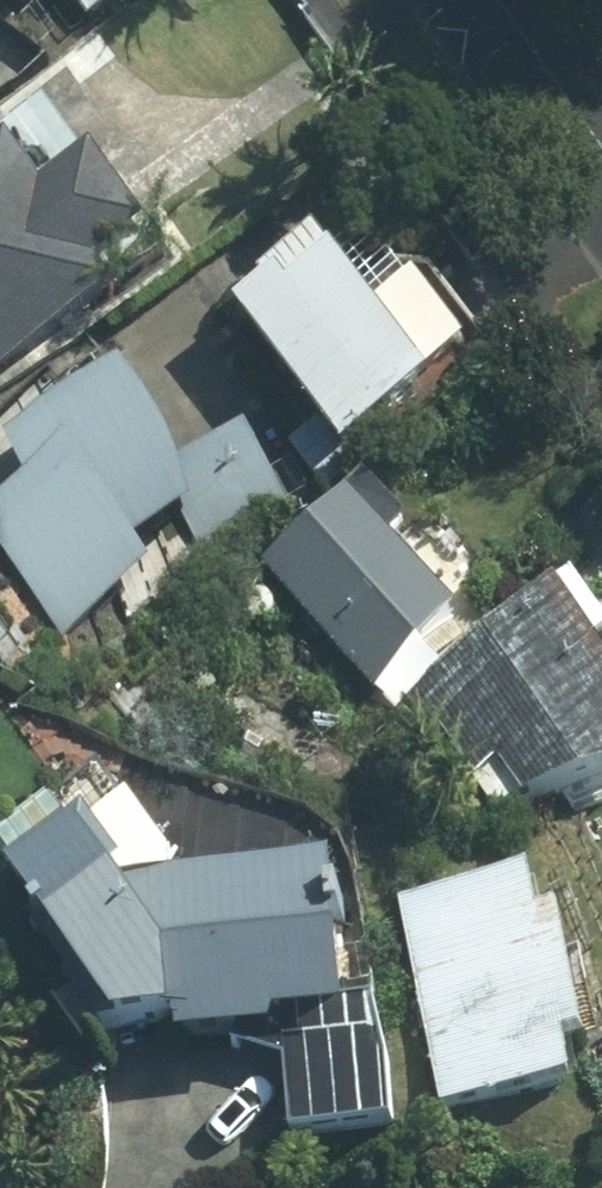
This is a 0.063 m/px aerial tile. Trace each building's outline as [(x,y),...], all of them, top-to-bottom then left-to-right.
[(98,23),(130,0),(82,0),(98,23)] [(145,292),(130,269),(186,231),(130,146),(74,184),(44,139),(0,168),(0,387),(145,292)] [(371,233),(271,307),(378,450),(478,376),(371,233)] [(184,565),(166,538),(240,502),(173,365),(82,410),(55,427),(51,420),(0,453),(0,489),(90,626),(184,565)] [(390,698),(492,611),(384,487),(283,574),(390,698)] [(403,718),(471,816),(601,783),(601,580),(403,718)] [(105,1031),(131,1018),(209,1010),(211,1036),(311,1026),(310,1013),(384,1006),(386,927),(379,852),(212,868),(163,793),(104,831),(91,812),(24,858),(56,903),(45,913),(96,972),(79,981),(105,1031)] [(598,900),(575,906),(568,867),(554,870),(403,906),(451,1110),(601,1072),(601,1056),(596,1031),(601,1030),(601,924),(598,900)]
